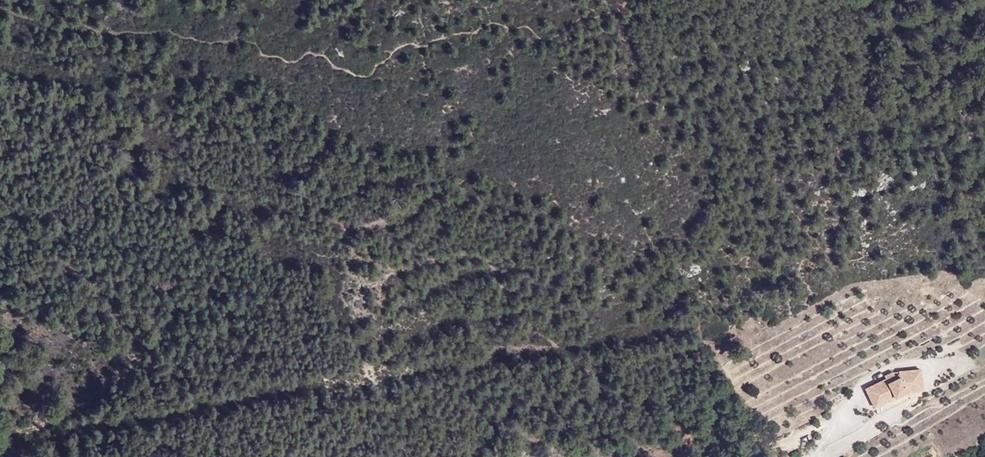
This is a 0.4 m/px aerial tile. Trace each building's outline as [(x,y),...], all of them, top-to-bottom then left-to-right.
[(879,378),(889,373),(884,361),(874,366),(879,378)] [(865,393),(873,410),(891,402),(895,401),(911,394),(923,392),(919,368),(899,371),(864,387),(865,393)]
